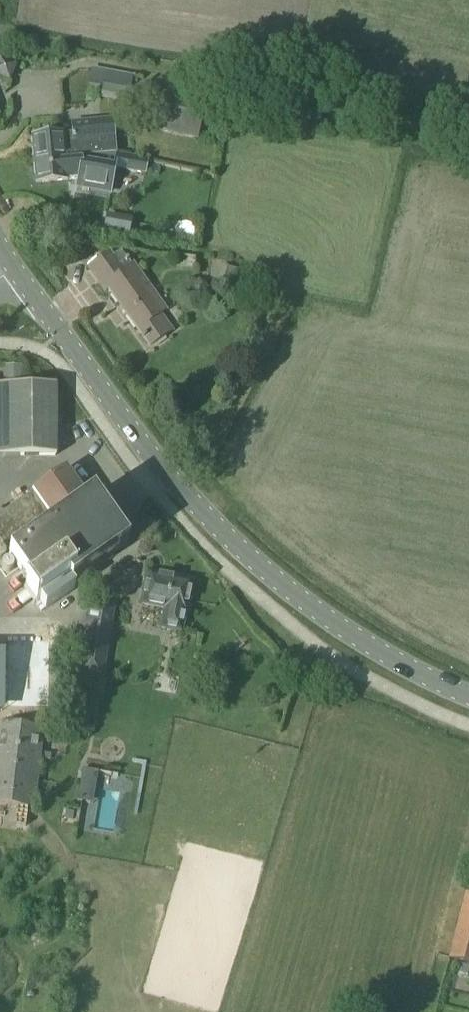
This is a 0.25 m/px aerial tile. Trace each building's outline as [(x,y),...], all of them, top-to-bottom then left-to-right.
[(134,78),(105,72),(100,100),(128,105),(134,78)] [(208,102),(164,92),(157,119),(201,129),(208,102)] [(64,139),(64,137),(32,139),(34,161),(75,158),(97,157),(116,160),(117,158),(129,160),(128,162),(147,165),(147,163),(115,156),(112,123),(72,126),(73,138),(64,139)] [(36,185),(54,183),(68,182),(78,180),(77,185),(111,191),(116,160),(97,157),(75,158),(34,161),(36,185)] [(147,165),(128,162),(126,173),(145,177),(147,165)] [(131,219),(107,214),(103,233),(128,238),(131,219)] [(109,290),(138,331),(155,320),(143,303),(153,296),(132,268),(121,252),(112,258),(110,255),(88,271),(104,293),(109,290)] [(239,272),(220,268),(217,282),(236,286),(239,272)] [(6,369),(6,384),(20,384),(20,369),(6,369)] [(56,388),(0,388),(0,457),(56,457),(56,388)] [(93,498),(87,502),(66,472),(0,518),(0,543),(30,586),(25,589),(36,605),(69,582),(72,585),(127,546),(93,498)] [(193,583),(148,574),(141,606),(165,611),(161,630),(182,634),(185,615),(187,615),(193,583)] [(113,608),(79,602),(74,634),(88,636),(81,676),(101,679),(104,663),(97,661),(103,623),(111,624),(113,608)] [(44,731),(0,726),(0,807),(34,811),(44,731)] [(468,965),(468,883),(449,960),(468,965)] [(448,1011),(466,1011),(468,1002),(450,999),(448,1011)]
